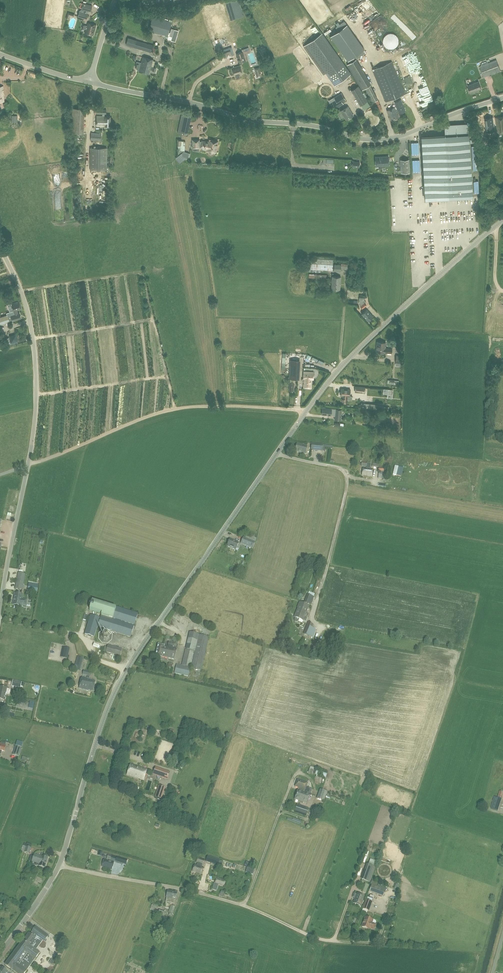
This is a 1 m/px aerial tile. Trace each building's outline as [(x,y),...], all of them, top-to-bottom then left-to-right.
[(78,16),(87,19),(88,13),(89,11),(91,12),(92,5),(83,3),(81,9),(80,11),(79,11),(78,16)] [(153,16),(148,30),(168,36),(172,22),(153,16)] [(373,29),(382,25),(377,17),(369,21),(373,29)] [(84,28),(86,29),(85,33),(93,35),(96,25),(88,23),(87,26),(85,25),(83,24),(81,28),(84,29),(84,28)] [(347,24),(330,36),(348,61),(364,49),(347,24)] [(171,40),(175,41),(178,30),(171,28),(169,36),(172,36),(171,40)] [(351,73),(322,33),(303,46),(323,75),(326,73),(334,85),(351,73)] [(126,45),(151,53),(153,45),(128,37),(126,45)] [(231,46),(221,49),(224,57),(234,53),(231,46)] [(363,50),(355,56),(357,58),(365,53),(363,50)] [(243,52),(237,54),(238,57),(240,63),(246,61),(244,55),(243,53),(243,52)] [(139,71),(142,72),(145,64),(148,64),(150,59),(143,57),(141,63),(137,61),(135,67),(138,68),(137,70),(139,71)] [(347,64),(362,89),(365,88),(372,102),(373,102),(377,110),(382,107),(370,84),(371,84),(356,58),(347,64)] [(153,59),(150,59),(148,64),(145,64),(142,72),(149,74),(150,70),(155,71),(156,67),(151,66),(153,59)] [(479,66),(484,77),(501,71),(497,59),(479,66)] [(392,61),(372,69),(385,102),(405,93),(392,61)] [(245,75),(240,77),(239,74),(242,73),(240,66),(232,69),(234,76),(235,75),(236,78),(234,79),(237,89),(248,85),(245,75)] [(404,76),(408,87),(414,84),(409,74),(404,76)] [(478,82),(468,85),(471,93),(481,89),(478,82)] [(367,101),(358,86),(351,90),(360,105),(361,105),(367,101)] [(336,108),(343,104),(342,102),(345,100),(341,93),(331,100),(336,108)] [(395,102),(397,109),(396,109),(395,107),(387,110),(391,121),(399,117),(397,114),(399,113),(403,111),(398,100),(395,102)] [(367,101),(361,105),(364,109),(370,105),(367,101)] [(343,117),(344,116),(346,120),(353,116),(348,106),(339,111),(337,113),(340,118),(343,117)] [(71,132),(82,132),(83,107),(72,107),(71,132)] [(106,109),(97,109),(96,114),(102,114),(102,116),(97,116),(96,126),(110,126),(111,116),(106,116),(106,109)] [(187,134),(191,117),(181,114),(177,132),(187,134)] [(497,130),(497,133),(502,132),(502,116),(495,117),(496,124),(495,124),(494,117),(485,118),(487,132),(495,131),(495,130),(497,130)] [(101,133),(91,132),(90,141),(91,141),(91,142),(93,142),(93,141),(101,141),(101,133)] [(422,137),(422,140),(425,199),(432,199),(433,200),(437,199),(438,199),(460,197),(461,198),(465,198),(465,197),(473,197),(469,134),(422,137)] [(199,147),(201,147),(207,148),(207,150),(209,151),(209,152),(210,152),(211,153),(212,153),(213,152),(213,151),(215,152),(216,150),(217,147),(216,147),(218,141),(210,139),(209,141),(208,141),(208,142),(207,142),(202,141),(201,144),(199,144),(199,140),(193,140),(193,148),(199,148),(199,147)] [(107,148),(90,148),(90,170),(107,170),(107,148)] [(375,157),(376,166),(389,165),(388,156),(375,157)] [(409,159),(401,160),(402,173),(410,172),(409,159)] [(308,261),(308,263),(308,269),(333,271),(333,264),(333,259),(317,258),(317,261),(308,261)] [(341,269),(347,269),(348,264),(341,263),(341,265),(334,264),(334,271),(341,272),(341,269)] [(316,274),(309,274),(309,278),(316,278),(317,278),(317,282),(321,282),(321,279),(326,280),(327,275),(316,274)] [(332,276),(331,289),(340,289),(341,277),(332,276)] [(18,311),(22,309),(19,301),(10,304),(13,312),(13,311),(14,314),(11,315),(13,321),(21,318),(19,312),(18,313),(18,311)] [(367,309),(361,314),(368,321),(373,316),(367,309)] [(10,322),(8,314),(0,317),(0,325),(10,322)] [(376,352),(391,353),(392,348),(385,348),(386,342),(377,341),(376,352)] [(300,360),(290,360),(289,378),(299,379),(300,360)] [(314,372),(304,372),(303,387),(311,388),(312,380),(313,380),(314,372)] [(350,396),(350,389),(341,388),(341,396),(342,396),(342,402),(347,402),(348,400),(352,400),(352,396),(350,396)] [(322,407),(322,414),(331,415),(332,408),(322,407)] [(311,443),(311,450),(322,452),(323,444),(311,443)] [(307,446),(304,445),(297,444),(295,452),(305,454),(307,446)] [(385,459),(384,464),(391,466),(392,457),(388,456),(387,460),(385,459)] [(371,463),(368,463),(369,463),(362,462),(361,466),(366,467),(366,469),(363,468),(362,475),(372,476),(373,469),(370,469),(371,463)] [(385,465),(372,463),(372,466),(379,467),(378,473),(379,473),(378,478),(384,479),(385,471),(384,471),(385,465)] [(245,533),(240,544),(253,549),(257,538),(245,533)] [(239,543),(230,539),(227,546),(236,550),(239,543)] [(15,589),(22,590),(25,574),(18,573),(15,589)] [(27,600),(22,599),(22,595),(15,593),(13,604),(21,606),(21,605),(26,606),(27,600)] [(132,602),(131,603),(130,607),(139,610),(140,605),(146,607),(148,601),(150,601),(151,597),(144,594),(143,598),(136,596),(134,603),(132,602)] [(311,605),(314,597),(307,594),(304,602),(311,605)] [(306,613),(309,606),(299,602),(297,607),(298,608),(297,610),(306,613)] [(112,619),(109,630),(130,637),(138,613),(116,606),(115,608),(116,608),(113,619),(112,619)] [(295,617),(294,619),(294,620),(295,621),(295,622),(296,622),(297,622),(298,622),(298,621),(299,619),(306,622),(307,618),(304,617),(306,613),(297,610),(294,617),(295,617)] [(100,618),(90,615),(84,634),(94,637),(97,627),(100,618)] [(101,616),(100,618),(97,627),(109,630),(112,619),(101,616)] [(308,622),(303,634),(309,636),(313,638),(316,629),(312,628),(313,624),(308,622)] [(112,635),(109,631),(103,630),(99,634),(99,639),(102,643),(107,643),(111,640),(112,635)] [(182,665),(191,667),(194,651),(195,651),(191,668),(201,670),(209,637),(189,632),(185,649),(182,665)] [(168,645),(168,647),(164,646),(158,644),(155,655),(162,657),(174,659),(177,649),(172,648),(172,646),(174,647),(175,643),(169,641),(168,645)] [(106,644),(105,651),(121,654),(122,647),(106,644)] [(80,671),(84,658),(78,656),(74,669),(80,671)] [(188,677),(190,667),(176,664),(174,674),(188,677)] [(82,677),(79,688),(88,690),(93,691),(95,681),(91,680),(89,679),(90,676),(87,676),(86,678),(82,677)] [(0,700),(4,700),(6,695),(5,695),(6,693),(9,694),(10,689),(7,688),(0,687),(0,702),(0,700)] [(15,745),(12,754),(18,756),(21,747),(16,745),(15,745)] [(127,775),(143,780),(147,770),(131,764),(127,775)] [(155,767),(153,774),(165,778),(167,771),(155,767)] [(327,773),(317,769),(315,775),(325,778),(327,773)] [(298,790),(295,799),(306,803),(307,803),(310,794),(312,788),(306,786),(308,782),(297,779),(294,786),(298,788),(298,790)] [(158,785),(154,797),(161,799),(165,787),(158,785)] [(327,792),(323,790),(322,795),(318,794),(316,798),(324,801),(327,792)] [(494,796),(490,808),(497,811),(501,799),(494,796)] [(306,816),(309,808),(297,804),(294,812),(306,816)] [(44,854),(41,853),(40,856),(34,854),(31,862),(34,863),(33,865),(36,866),(36,865),(45,868),(48,858),(43,857),(44,854)] [(104,859),(102,867),(112,869),(114,862),(110,861),(110,859),(115,861),(117,856),(111,855),(111,856),(108,855),(106,860),(104,859)] [(218,865),(218,864),(221,865),(223,861),(219,860),(220,859),(208,855),(206,861),(218,865)] [(203,865),(205,860),(197,857),(195,863),(197,863),(196,865),(195,864),(192,871),(201,874),(203,867),(202,866),(202,865),(203,865)] [(370,882),(375,867),(366,864),(361,879),(370,882)] [(214,883),(212,889),(216,891),(218,885),(224,886),(226,880),(220,878),(217,878),(215,882),(215,883),(214,883)] [(369,892),(383,897),(386,889),(372,884),(369,892)] [(168,890),(166,897),(165,902),(174,904),(175,899),(177,892),(168,890)] [(361,906),(365,896),(356,893),(356,894),(353,893),(352,897),(355,898),(353,903),(361,906)] [(366,899),(362,909),(363,909),(368,911),(369,911),(372,901),(367,899),(366,899)] [(373,919),(365,916),(361,927),(369,930),(370,929),(374,931),(376,924),(372,922),(373,919)] [(40,953),(36,950),(43,940),(44,941),(48,936),(35,927),(30,934),(29,933),(5,965),(16,972),(24,972),(28,968),(29,969),(31,966),(30,966),(40,953)]
